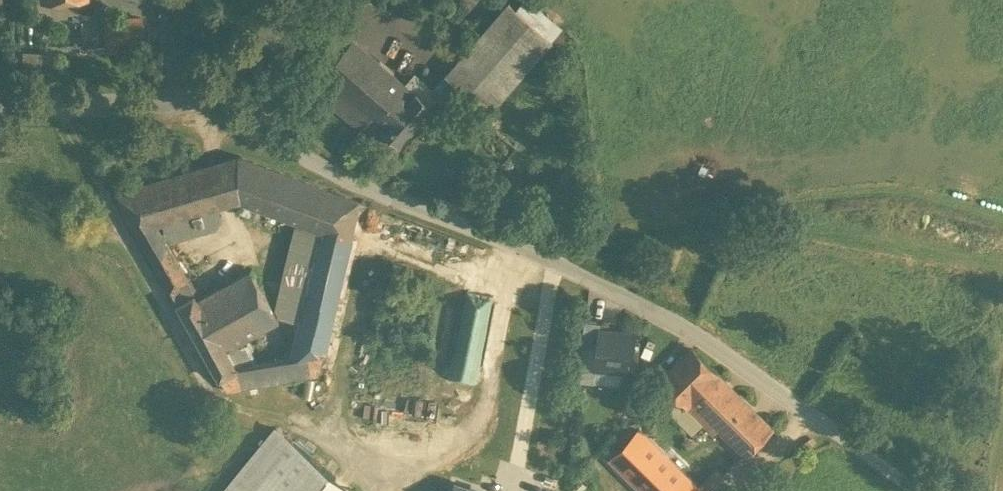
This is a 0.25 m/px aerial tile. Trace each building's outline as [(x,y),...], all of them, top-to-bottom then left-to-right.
[(371,53),(391,11),(373,0),(327,0),(306,43),(335,60),(354,38),(371,53)] [(553,41),(564,28),(531,0),(524,0),(517,8),(553,41)] [(510,2),(446,75),(465,92),(490,113),(553,41),(517,8),(510,2)] [(112,17),(103,17),(105,53),(122,52),(121,46),(148,44),(148,38),(141,38),(140,20),(112,21),(112,17)] [(375,119),(406,84),(371,53),(354,38),(335,60),(322,75),(374,119),(375,119)] [(37,51),(23,51),(23,74),(37,74),(37,51)] [(418,91),(433,104),(436,100),(429,94),(435,88),(416,72),(406,84),(416,92),(418,91)] [(362,132),(374,119),(322,75),(311,87),(362,132)] [(465,92),(446,75),(435,88),(429,94),(436,100),(449,111),(465,92)] [(406,84),(375,119),(400,142),(433,104),(418,91),(416,92),(406,84)] [(498,120),(490,113),(483,121),(491,128),(498,120)] [(400,142),(375,119),(374,119),(362,132),(374,141),(373,142),(388,155),(400,142)] [(322,233),(351,244),(361,202),(239,155),(224,159),(240,205),(244,204),(300,225),(322,233)] [(240,205),(224,159),(209,164),(225,208),(240,205)] [(225,208),(209,164),(116,193),(137,232),(157,226),(225,208)] [(225,208),(157,226),(167,244),(230,227),(225,208)] [(301,327),(322,233),(300,225),(278,322),(301,327)] [(157,226),(137,232),(172,292),(189,282),(167,244),(157,226)] [(235,370),(220,378),(228,392),(320,375),(351,244),(322,233),(301,327),(294,359),(244,368),(235,370)] [(248,273),(197,302),(224,350),(228,348),(278,322),(248,273)] [(189,282),(172,292),(179,305),(194,297),(196,295),(189,282)] [(467,295),(448,371),(478,378),(496,302),(467,295)] [(194,297),(179,305),(220,378),(235,370),(224,350),(197,302),(194,297)] [(598,350),(600,330),(601,323),(585,321),(583,348),(598,350)] [(636,333),(600,330),(598,350),(596,368),(633,371),(636,333)] [(239,355),(228,348),(224,350),(235,370),(244,368),(239,355)] [(596,368),(598,350),(583,348),(579,382),(594,383),(596,368)] [(725,384),(690,351),(658,383),(668,393),(693,417),(725,384)] [(630,387),(633,371),(596,368),(594,383),(630,387)] [(771,429),(725,384),(693,417),(697,420),(713,435),(719,428),(746,455),(771,429)] [(693,417),(668,393),(656,405),(685,433),(697,420),(693,417)] [(353,487),(279,427),(225,490),(349,490),(353,487)] [(642,490),(699,490),(696,488),(638,432),(611,461),(642,490)] [(699,490),(709,490),(721,479),(713,471),(696,488),(699,490)] [(450,490),(491,490),(453,480),(450,490)]
